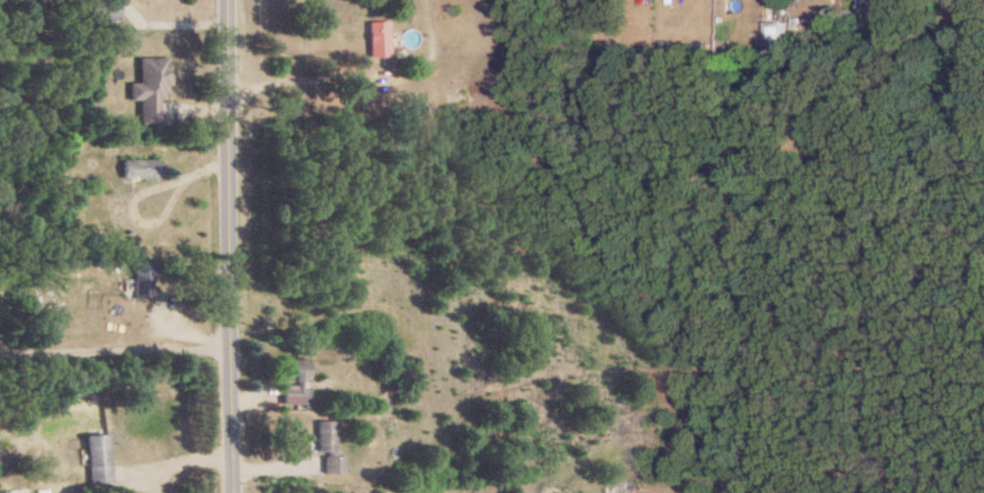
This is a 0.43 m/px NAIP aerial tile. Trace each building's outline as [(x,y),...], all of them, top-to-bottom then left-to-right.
[(369,56),(390,56),(390,21),(369,21),(369,56)] [(139,99),(140,125),(161,124),(161,97),(169,97),(168,56),(139,57),(139,82),(129,83),(129,100),(139,99)] [(161,159),(122,159),(122,178),(161,178),(161,159)] [(152,262),(135,262),(135,299),(152,299),(152,262)] [(283,406),(308,406),(308,358),(283,358),(283,406)] [(316,453),(322,453),(322,473),(344,473),(344,456),(335,456),(335,421),(316,421),(316,453)] [(110,483),(108,434),(86,435),(88,484),(110,483)]
